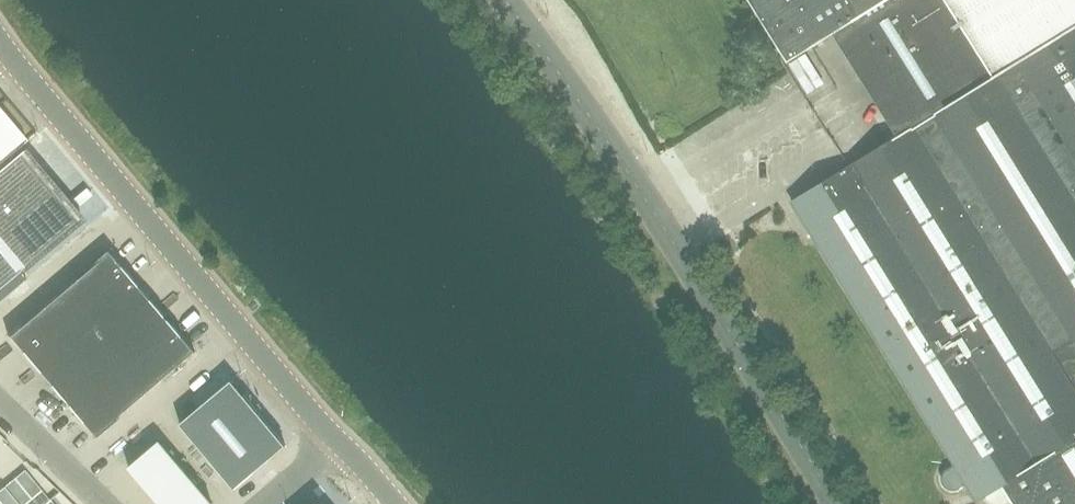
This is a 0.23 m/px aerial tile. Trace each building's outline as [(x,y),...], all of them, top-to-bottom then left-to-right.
[(847,26),(912,129),(793,202),(956,465),(948,471),(946,472),(945,474),(944,476),(944,479),(944,481),(945,484),(946,486),(948,488),(951,489),(953,489),(955,489),(957,489),(967,483),(978,501),(1002,486),(1013,503),(1074,503),(1074,0),(750,0),(789,62),(847,26)] [(816,55),(800,65),(818,96),(834,86),(816,55)] [(27,140),(0,108),(0,163),(27,140)] [(0,169),(0,243),(21,269),(79,220),(81,220),(81,219),(80,219),(52,186),(43,175),(23,151),(24,150),(23,150),(0,169)] [(0,243),(0,287),(20,270),(21,271),(22,270),(21,269),(0,243)] [(110,251),(9,337),(95,438),(196,352),(110,251)] [(234,489),(286,446),(231,381),(180,425),(234,489)] [(160,442),(129,468),(160,503),(212,503),(160,442)] [(0,490),(0,503),(45,503),(50,500),(25,470),(0,490)]
